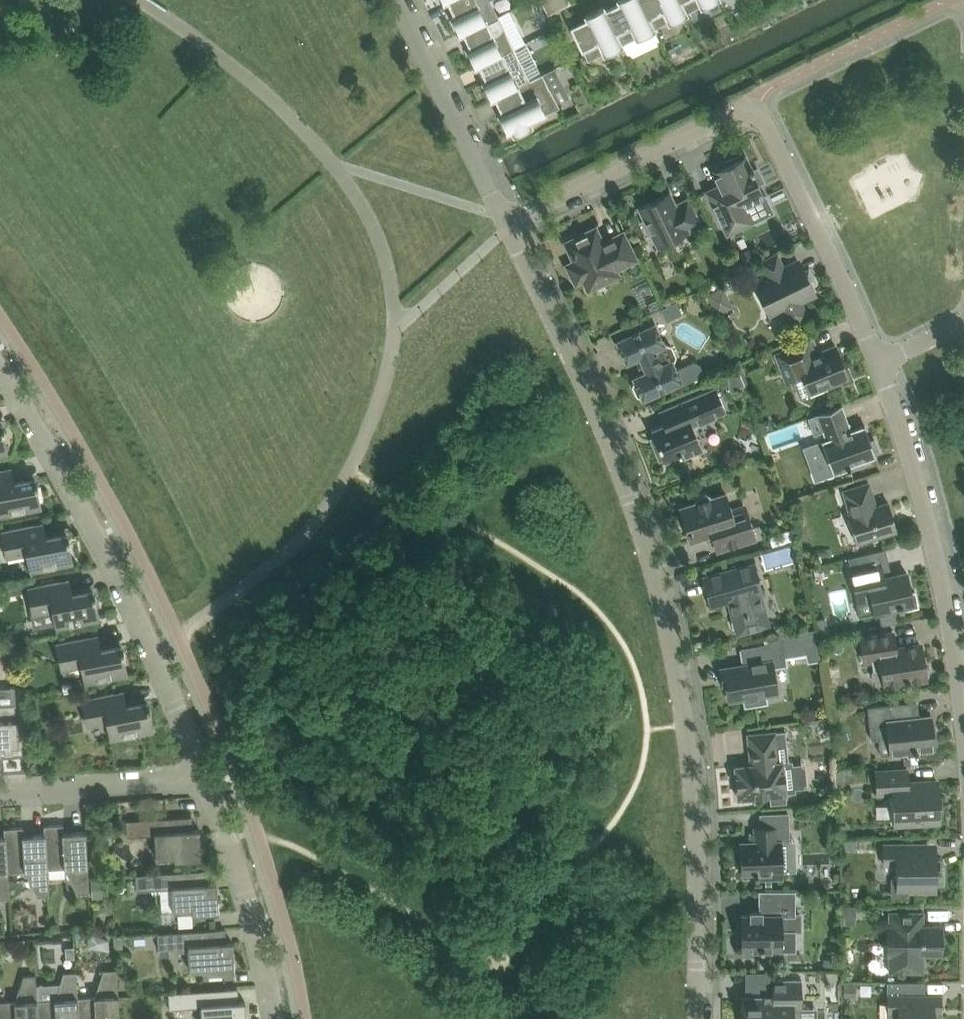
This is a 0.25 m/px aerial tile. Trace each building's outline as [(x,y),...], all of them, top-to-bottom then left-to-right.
[(452,6),(456,14),(452,16),(460,33),(464,31),(498,15),(490,0),(449,0),(452,6)] [(528,3),(533,13),(544,8),(540,0),(534,0),(528,3)] [(549,14),(572,2),(571,0),(542,0),(549,14)] [(605,10),(622,44),(654,29),(640,0),(619,0),(620,3),(615,5),(606,10),(605,10)] [(654,29),(655,28),(669,21),(686,13),(680,0),(640,0),(654,29)] [(686,13),(687,12),(701,5),(702,5),(712,0),(680,0),(686,13)] [(622,44),(603,6),(586,14),(588,19),(572,26),(589,60),(604,52),(604,53),(622,44)] [(549,19),(544,8),(533,13),(538,24),(549,19)] [(498,15),(505,30),(506,30),(514,47),(524,42),(508,10),(498,15)] [(498,15),(464,31),(469,41),(472,46),(467,48),(476,66),(480,64),(514,47),(506,30),(505,30),(498,15)] [(704,24),(695,29),(699,37),(708,33),(704,24)] [(554,29),(546,33),(549,38),(554,40),(558,38),(554,29)] [(524,42),(514,47),(530,79),(541,74),(524,42)] [(483,81),(492,98),(496,96),(530,79),(514,47),(480,64),(487,79),(483,81)] [(543,73),(558,103),(569,97),(554,67),(543,73)] [(530,79),(496,96),(503,111),(499,113),(508,131),(512,129),(514,132),(532,124),(530,120),(546,112),(546,113),(559,106),(558,103),(543,73),(541,74),(530,79)] [(720,184),(707,191),(728,233),(752,221),(773,211),(765,196),(759,183),(764,181),(758,168),(755,169),(753,166),(752,167),(746,155),(740,158),(738,155),(725,161),(727,164),(715,170),(718,175),(716,176),(720,184)] [(643,221),(649,234),(653,233),(659,245),(688,231),(687,228),(700,222),(688,199),(676,205),(670,192),(640,207),(646,219),(643,221)] [(596,228),(587,233),(568,242),(573,252),(571,253),(572,256),(573,256),(577,262),(574,264),(572,269),(576,276),(581,278),(584,277),(589,288),(618,274),(615,268),(635,258),(623,233),(603,243),(596,228)] [(751,248),(730,258),(736,270),(757,260),(751,248)] [(784,308),(791,323),(808,315),(801,300),(815,293),(810,283),(815,280),(809,268),(804,271),(799,261),(784,268),(777,254),(762,262),(769,276),(756,282),(772,314),(784,308)] [(724,286),(707,294),(718,315),(722,313),(717,303),(729,297),(724,286)] [(650,302),(649,306),(651,312),(660,308),(656,299),(650,302)] [(677,302),(662,308),(667,319),(682,313),(677,302)] [(635,332),(617,341),(627,362),(640,357),(647,371),(634,377),(635,380),(633,385),(638,394),(643,396),(644,399),(680,382),(681,385),(705,374),(700,363),(694,361),(677,369),(674,362),(676,355),(672,345),(665,344),(656,323),(635,332)] [(808,341),(789,348),(776,353),(786,380),(803,373),(811,393),(843,380),(844,383),(853,379),(848,368),(846,369),(836,345),(813,354),(808,341)] [(738,369),(724,375),(731,392),(737,389),(737,388),(744,385),(738,369)] [(716,386),(677,402),(658,410),(664,423),(651,428),(658,442),(654,444),(660,459),(664,457),(666,461),(682,455),(684,458),(704,450),(693,425),(727,411),(716,386)] [(824,411),(808,417),(814,433),(823,430),(826,438),(822,440),(823,443),(818,445),(827,469),(832,467),(834,473),(848,468),(848,470),(865,464),(864,460),(876,455),(875,451),(879,449),(875,439),(871,440),(865,424),(852,429),(843,404),(824,411)] [(767,419),(762,421),(765,431),(775,427),(773,422),(767,419)] [(8,452),(4,431),(5,430),(4,426),(3,426),(2,422),(0,422),(0,454),(8,452)] [(14,481),(12,468),(0,470),(0,515),(42,507),(37,485),(39,485),(38,481),(36,481),(35,477),(14,481)] [(869,483),(850,489),(845,490),(852,513),(849,514),(857,541),(897,529),(889,502),(876,506),(869,483)] [(711,494),(706,491),(698,494),(695,499),(696,502),(681,507),(691,540),(712,534),(718,550),(756,538),(747,509),(742,506),(732,510),(727,493),(712,497),(711,494)] [(802,500),(795,502),(798,513),(806,511),(802,500)] [(67,532),(46,536),(43,523),(34,525),(14,529),(2,531),(7,557),(27,553),(31,571),(54,566),(73,562),(69,541),(70,540),(70,536),(68,536),(67,532)] [(754,562),(724,570),(704,576),(712,605),(729,600),(734,618),(732,621),(733,627),(737,628),(738,633),(770,625),(761,591),(762,591),(754,562)] [(862,567),(851,570),(859,602),(872,600),(874,612),(879,611),(882,625),(899,622),(895,607),(899,606),(899,607),(903,607),(904,609),(919,606),(916,590),(912,591),(908,572),(892,575),(884,577),(881,563),(866,567),(862,567)] [(69,579),(60,581),(40,585),(34,586),(28,587),(33,613),(53,609),(57,627),(79,622),(99,619),(95,597),(96,597),(95,593),(94,593),(93,588),(72,592),(69,579)] [(33,580),(7,585),(9,595),(29,591),(28,587),(34,586),(33,580)] [(826,618),(817,620),(820,635),(829,633),(826,618)] [(744,664),(721,668),(724,683),(728,683),(731,700),(745,697),(746,705),(766,702),(767,702),(766,694),(778,692),(777,684),(774,666),(787,664),(786,656),(804,653),(806,661),(820,658),(815,628),(767,638),(768,643),(761,644),(741,647),(744,664)] [(893,632),(874,635),(861,637),(865,660),(872,659),(876,684),(896,681),(906,679),(907,682),(911,682),(911,681),(925,679),(928,674),(927,668),(925,669),(921,645),(896,649),(893,632)] [(98,635),(69,641),(57,643),(62,669),(82,665),(86,683),(128,674),(124,653),(125,652),(124,648),(123,648),(122,644),(101,648),(98,635)] [(16,646),(3,648),(5,660),(18,658),(16,646)] [(906,679),(896,681),(898,695),(913,693),(911,682),(907,682),(906,679)] [(124,691),(114,693),(83,700),(88,725),(108,721),(111,739),(154,730),(149,709),(151,708),(150,704),(148,704),(147,700),(126,704),(124,691)] [(917,701),(897,703),(868,706),(872,739),(889,737),(891,754),(918,751),(918,748),(935,746),(935,744),(938,743),(936,728),(933,729),(932,715),(918,716),(917,701)] [(19,750),(18,730),(17,703),(0,704),(0,751),(19,750)] [(753,764),(735,766),(736,775),(737,788),(738,788),(739,798),(756,796),(769,795),(769,794),(770,794),(771,804),(788,802),(787,793),(796,792),(796,788),(793,764),(793,760),(789,761),(786,730),(776,731),(768,732),(748,734),(751,756),(752,756),(753,764)] [(903,822),(903,826),(913,825),(913,822),(940,821),(940,817),(943,817),(943,815),(943,803),(939,803),(938,781),(937,781),(937,782),(908,783),(907,768),(876,770),(878,793),(893,793),(895,823),(903,822)] [(837,771),(838,782),(856,781),(855,769),(837,771)] [(789,812),(781,813),(761,814),(761,827),(755,827),(756,841),(741,842),(742,858),(739,861),(739,867),(742,869),(742,872),(755,872),(755,875),(757,875),(757,878),(783,877),(782,842),(790,841),(789,812)] [(127,820),(128,836),(156,834),(157,857),(175,856),(175,860),(202,858),(200,829),(187,829),(187,816),(127,820)] [(44,825),(45,834),(46,834),(48,869),(49,869),(66,867),(78,893),(90,892),(87,851),(86,831),(64,832),(64,824),(44,825)] [(4,828),(5,836),(6,836),(8,871),(9,871),(26,870),(38,896),(50,895),(49,869),(48,869),(46,834),(45,834),(24,835),(24,827),(4,828)] [(10,897),(9,871),(8,871),(6,836),(5,836),(0,836),(0,898),(10,897)] [(892,878),(893,895),(909,895),(909,890),(937,890),(937,883),(944,882),(944,866),(942,866),(942,856),(924,856),(923,844),(884,844),(884,863),(897,863),(897,878),(892,878)] [(204,870),(184,871),(136,874),(136,878),(137,888),(137,890),(160,888),(162,910),(174,909),(174,911),(192,910),(193,913),(219,912),(217,882),(204,883),(204,870)] [(101,880),(92,880),(93,897),(102,896),(101,880)] [(796,890),(779,890),(759,890),(759,911),(751,911),(751,914),(742,913),(742,928),(739,928),(739,942),(742,942),(742,949),(782,949),(782,930),(801,930),(801,913),(796,913),(796,890)] [(844,906),(844,924),(857,924),(857,906),(844,906)] [(924,911),(898,911),(890,911),(890,924),(888,924),(888,954),(890,954),(890,971),(924,971),(924,954),(942,954),(942,945),(944,943),(944,935),(942,933),(942,924),(924,924),(924,911)] [(220,929),(200,930),(158,933),(159,949),(176,948),(176,951),(189,950),(191,970),(209,969),(209,972),(215,972),(235,971),(233,941),(220,942),(220,929)] [(78,997),(79,1018),(119,1018),(119,1010),(116,969),(104,969),(96,996),(78,997)] [(38,1000),(39,1018),(79,1018),(78,997),(77,971),(64,972),(56,998),(38,1000)] [(38,1000),(37,974),(24,974),(16,1001),(0,1002),(0,1018),(39,1018),(38,1000)] [(802,978),(773,978),(773,994),(742,994),(742,1018),(801,1018),(801,1008),(802,1008),(802,978)] [(935,1009),(942,1009),(942,994),(925,994),(925,981),(888,981),(888,1009),(899,1009),(899,1018),(935,1018),(935,1009)] [(856,982),(844,982),(844,998),(856,998),(856,982)] [(202,1006),(203,1018),(247,1018),(246,1001),(233,1001),(232,988),(169,992),(170,1008),(202,1006)]
